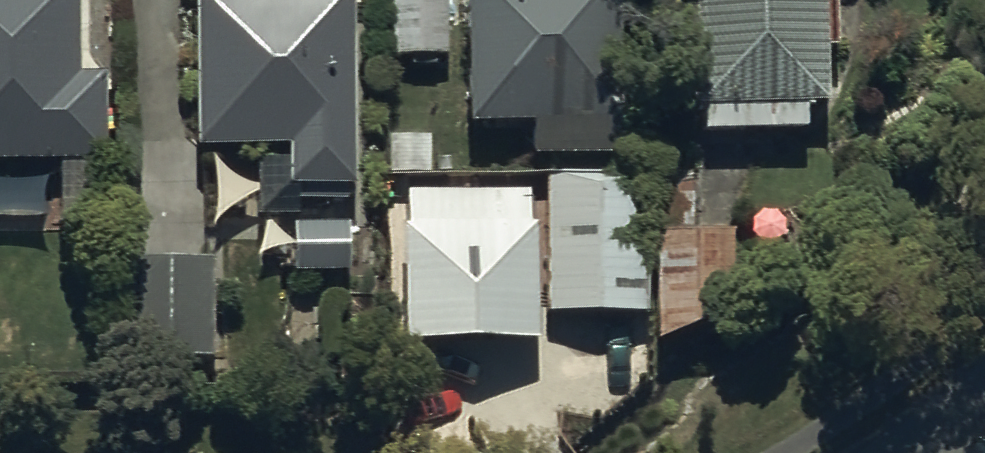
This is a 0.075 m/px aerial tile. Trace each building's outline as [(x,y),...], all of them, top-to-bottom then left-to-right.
[(106,178),(106,87),(84,87),(84,0),(0,0),(0,178),(106,178)] [(258,159),(259,226),(299,226),(299,211),(345,210),(345,200),(354,200),(351,0),(193,0),(195,160),(258,159)] [(471,138),(534,138),(534,165),(618,165),(619,0),(472,0),(471,138)] [(698,146),(803,143),(802,117),(825,116),(824,58),(835,58),(834,1),(824,2),(824,0),(695,0),(698,146)] [(649,182),(547,182),(547,324),(649,324),(649,182)] [(535,197),(404,199),(405,337),(537,336),(535,197)] [(350,232),(295,231),(294,281),(349,282),(350,232)] [(733,243),(655,243),(660,351),(737,331),(733,243)] [(215,370),(214,268),(123,269),(124,370),(215,370)]
